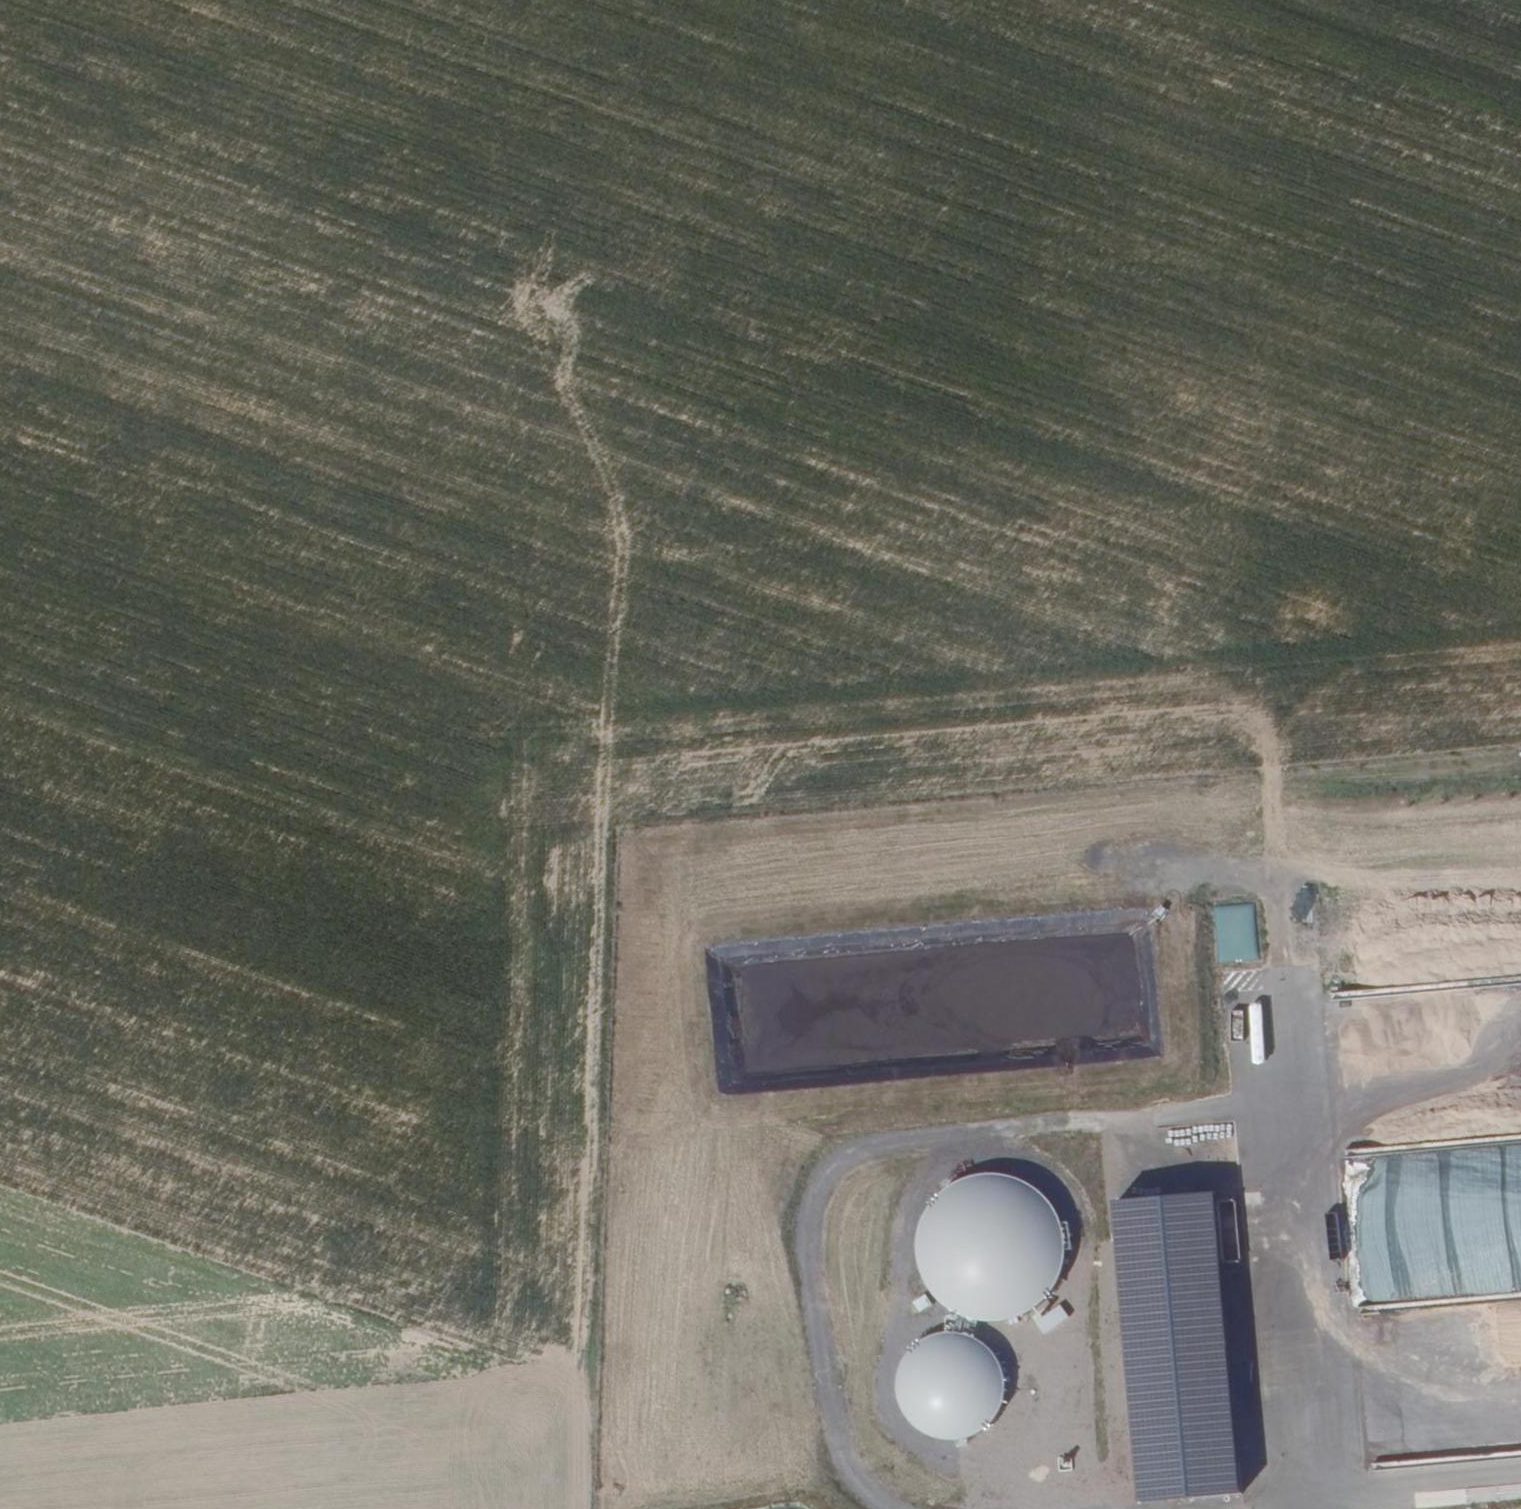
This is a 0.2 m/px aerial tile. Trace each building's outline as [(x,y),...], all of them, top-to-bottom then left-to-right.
[(1490,1137),(1487,1228),(1462,1207),(1447,1225),(1448,1194),(1480,1195),(1481,1188),(1464,1187),(1443,1186),(1455,1172),(1474,1173),(1475,1165),(1375,1162),(1372,1240),(1402,1264),(1412,1251),(1462,1292),(1463,1287),(1520,1289),(1520,1162),(1490,1137)] [(1004,1389),(993,1344),(1010,1340),(1006,1323),(1046,1300),(1063,1266),(1064,1234),(1038,1189),(1014,1177),(976,1175),(964,1178),(935,1195),(915,1235),(914,1245),(918,1259),(961,1333),(983,1334),(978,1345),(985,1357),(974,1363),(970,1347),(950,1337),(922,1344),(912,1364),(897,1368),(896,1389),(904,1421),(939,1438),(953,1439),(983,1432),(1004,1389)] [(1218,1194),(1117,1202),(1141,1501),(1241,1493),(1218,1194)] [(1258,1298),(1236,1300),(1240,1328),(1261,1326),(1258,1298)]
